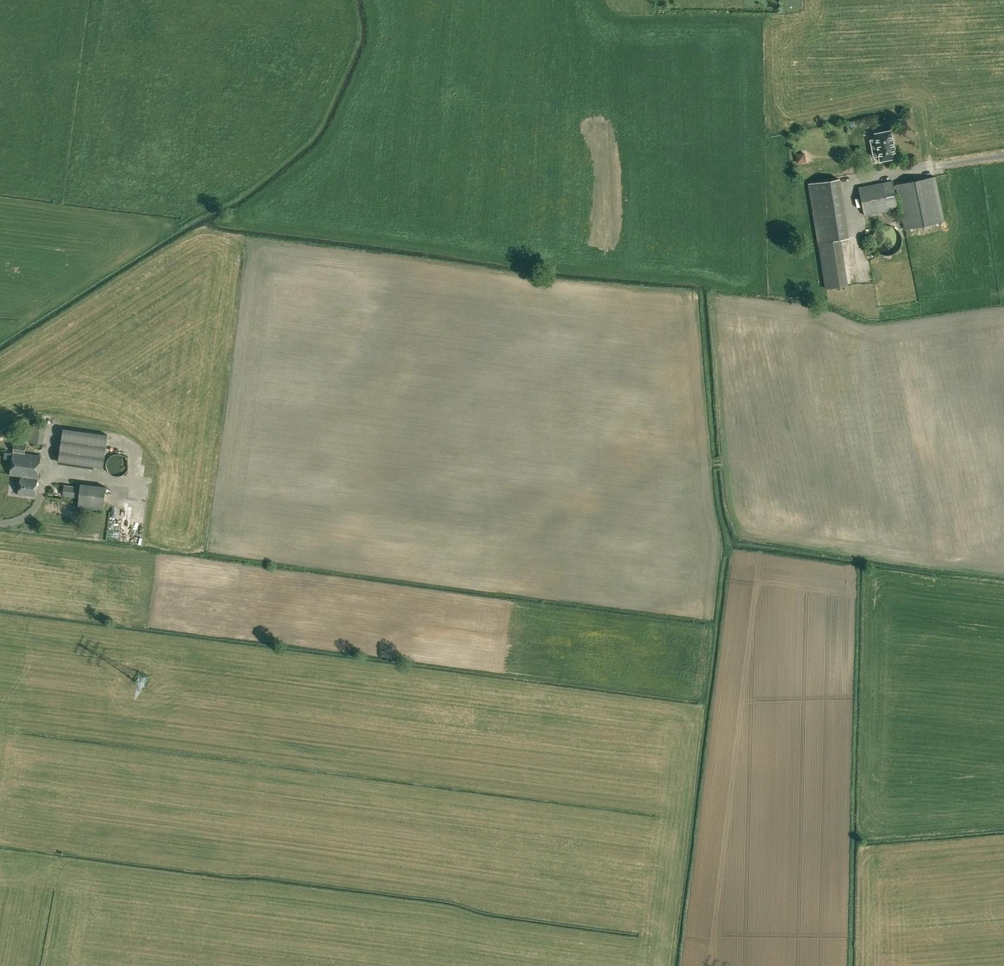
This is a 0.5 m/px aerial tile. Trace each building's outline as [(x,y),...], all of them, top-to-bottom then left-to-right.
[(879,156),(880,161),(896,158),(891,130),(874,133),(875,139),(870,140),(873,157),(879,156)] [(805,152),(795,154),(797,163),(806,162),(805,152)] [(895,184),(904,230),(945,221),(935,176),(895,184)] [(809,184),(818,243),(840,240),(849,239),(840,179),(809,184)] [(893,181),(859,187),(864,216),(898,209),(893,181)] [(891,227),(890,227),(889,227),(889,226),(888,226),(887,226),(886,226),(885,226),(884,226),(884,227),(883,227),(882,227),(881,227),(880,228),(879,228),(879,229),(878,229),(877,229),(877,230),(876,230),(876,231),(875,231),(875,232),(874,233),(874,234),(873,234),(873,235),(873,236),(872,236),(872,237),(872,238),(872,239),(872,240),(872,241),(872,242),(872,243),(872,244),(872,245),(872,246),(873,247),(873,248),(873,249),(874,249),(874,250),(875,250),(875,251),(876,252),(877,253),(878,253),(878,254),(879,254),(880,255),(881,255),(882,256),(883,256),(884,256),(885,256),(886,256),(887,256),(888,256),(889,256),(890,256),(891,256),(892,256),(892,255),(893,255),(894,255),(894,254),(895,254),(896,253),(897,253),(897,252),(898,252),(898,251),(899,250),(899,249),(900,249),(900,248),(901,247),(901,246),(901,245),(901,244),(902,244),(902,243),(902,242),(902,241),(902,240),(902,239),(901,238),(901,237),(901,236),(901,235),(900,235),(900,234),(899,233),(899,232),(898,232),(898,231),(897,231),(897,230),(896,230),(896,229),(895,229),(894,228),(893,228),(892,227),(891,227)] [(840,240),(818,243),(825,289),(847,286),(840,240)] [(34,434),(33,443),(43,444),(46,424),(37,422),(35,434),(34,434)] [(103,467),(107,434),(62,428),(58,461),(103,467)] [(21,475),(37,478),(41,455),(24,453),(26,444),(14,443),(10,474),(21,476),(21,475)] [(110,456),(109,457),(108,457),(108,458),(108,459),(107,459),(107,460),(107,461),(106,461),(106,462),(106,463),(106,464),(106,465),(106,466),(106,467),(106,468),(107,469),(107,470),(108,471),(108,472),(109,472),(109,473),(110,473),(110,474),(111,474),(112,475),(113,475),(114,475),(115,476),(116,476),(117,476),(118,476),(119,476),(120,476),(120,475),(121,475),(122,475),(122,474),(123,474),(124,474),(124,473),(125,473),(125,472),(126,472),(126,471),(127,470),(127,469),(128,469),(128,468),(128,467),(128,466),(128,465),(128,464),(128,463),(128,462),(128,461),(127,460),(127,459),(126,458),(126,457),(125,457),(124,456),(123,455),(122,455),(122,454),(121,454),(120,454),(119,454),(118,454),(118,453),(117,453),(116,453),(116,454),(115,454),(114,454),(113,454),(112,454),(112,455),(111,455),(110,456)] [(35,496),(37,478),(21,475),(21,476),(18,494),(35,496)] [(80,487),(79,497),(78,501),(78,503),(77,506),(102,509),(106,486),(80,483),(80,487)] [(63,495),(79,497),(80,487),(64,485),(63,495)]
